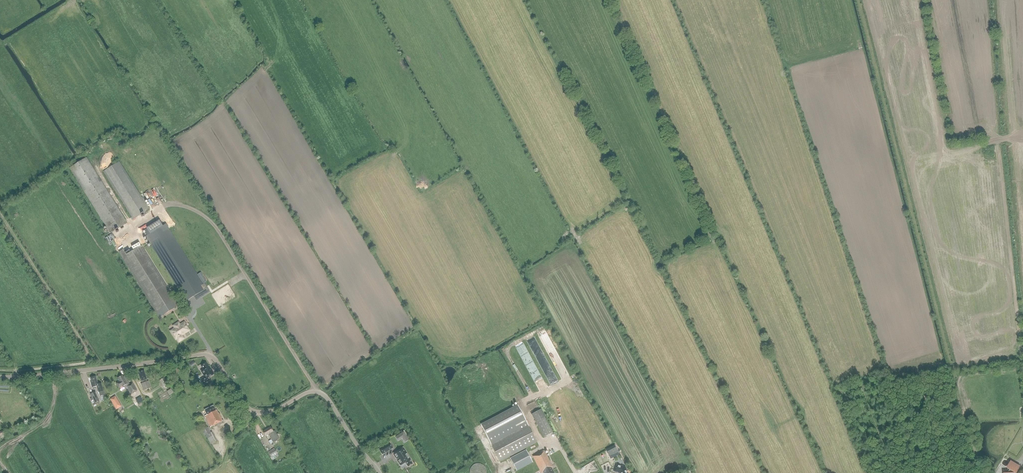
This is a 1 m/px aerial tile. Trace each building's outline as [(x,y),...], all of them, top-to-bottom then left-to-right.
[(110,234),(127,224),(85,158),(69,169),(110,234)] [(118,162),(103,172),(133,220),(140,215),(143,214),(143,213),(145,215),(147,214),(146,211),(149,210),(118,162)] [(150,234),(146,236),(186,300),(199,292),(201,297),(206,294),(210,292),(204,283),(203,283),(202,284),(165,224),(163,226),(159,221),(147,229),(150,234)] [(112,246),(119,244),(116,236),(109,239),(112,246)] [(159,317),(178,305),(141,246),(126,255),(123,249),(119,252),(159,317)] [(181,335),(188,330),(184,323),(180,326),(178,323),(174,326),(175,328),(176,329),(172,332),(171,331),(176,338),(177,338),(179,341),(183,338),(181,335)] [(542,351),(534,354),(537,361),(545,358),(542,351)] [(206,363),(201,366),(203,369),(201,371),(205,377),(201,379),(205,387),(212,382),(210,379),(209,380),(208,378),(214,374),(209,366),(208,366),(206,363)] [(143,383),(141,383),(144,390),(151,388),(148,381),(147,381),(146,379),(147,379),(146,376),(144,371),(140,372),(140,374),(139,375),(141,381),(142,381),(143,383)] [(119,388),(122,386),(122,387),(125,386),(126,387),(127,387),(131,394),(137,391),(132,383),(130,385),(125,377),(124,378),(122,376),(118,378),(119,382),(116,383),(119,388)] [(98,392),(99,392),(100,396),(105,395),(104,390),(102,390),(101,384),(98,384),(98,382),(97,382),(96,377),(90,378),(91,382),(90,382),(92,387),(97,386),(98,392)] [(165,389),(169,386),(164,378),(160,380),(165,389)] [(99,401),(95,392),(90,394),(92,398),(93,400),(94,403),(99,401)] [(115,396),(110,399),(113,404),(118,401),(115,396)] [(212,405),(204,410),(207,415),(205,416),(206,419),(210,427),(223,421),(219,413),(217,414),(212,405)] [(500,461),(537,442),(518,406),(481,425),(500,461)] [(531,414),(536,423),(544,438),(553,433),(541,410),(531,414)] [(210,444),(215,441),(208,427),(202,430),(205,436),(206,435),(210,444)] [(271,427),(263,432),(265,436),(268,434),(273,442),(279,439),(274,431),(273,432),(271,427)] [(403,431),(395,437),(398,441),(402,438),(406,435),(403,431)] [(383,454),(393,447),(390,442),(379,448),(383,454)] [(614,445),(606,450),(608,453),(610,459),(614,457),(619,454),(614,446),(614,445)] [(393,453),(401,465),(406,462),(408,466),(413,463),(410,459),(411,459),(404,447),(393,453)] [(533,462),(531,458),(526,450),(510,458),(517,471),(533,462)] [(533,456),(542,472),(543,472),(544,472),(554,472),(551,467),(552,466),(553,466),(544,450),(541,452),(533,456)] [(1015,472),(1016,472),(1019,467),(1011,462),(1007,468),(1009,469),(1007,472),(1014,472),(1015,472)] [(488,472),(487,471),(487,469),(486,468),(485,466),(484,465),(482,464),(481,464),(479,464),(478,464),(477,464),(475,465),(474,466),(473,467),(472,469),(471,470),(471,472),(488,472)] [(614,472),(618,472),(619,472),(628,472),(626,470),(627,469),(625,466),(622,465),(621,466),(616,464),(614,472)]
